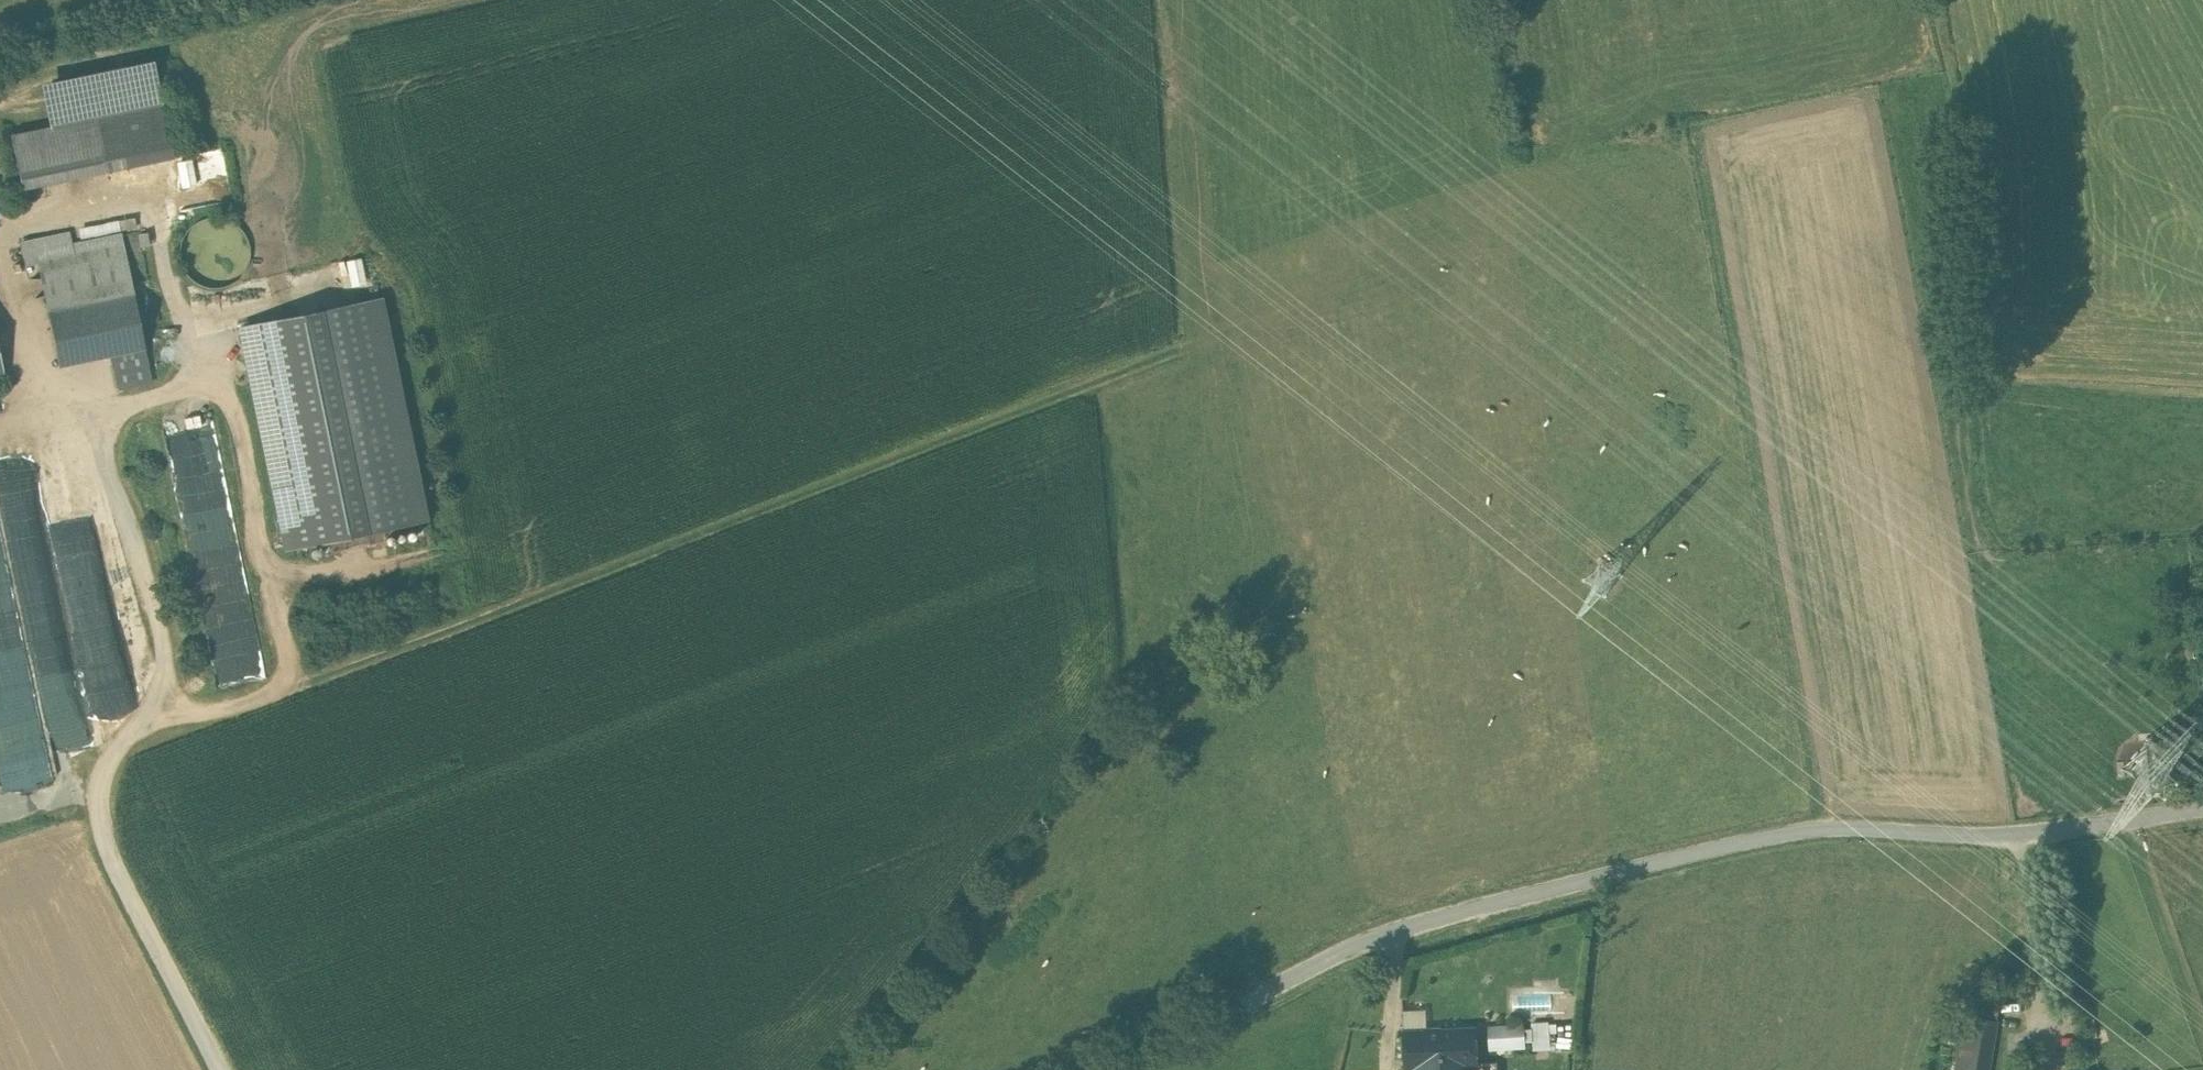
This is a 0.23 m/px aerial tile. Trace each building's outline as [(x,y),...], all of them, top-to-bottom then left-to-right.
[(162,102),(11,133),(22,188),(173,157),(162,102)] [(153,380),(122,235),(72,245),(70,232),(21,242),(26,265),(37,263),(59,364),(111,355),(116,387),(153,380)] [(431,517),(385,296),(239,327),(285,548),(431,517)] [(215,430),(170,440),(184,501),(223,493),(226,508),(232,507),(215,430)] [(0,472),(0,476),(12,547),(44,541),(33,478),(8,482),(6,471),(0,472)] [(11,573),(8,553),(0,554),(0,575),(11,573)] [(1538,1020),(1539,1047),(1557,1047),(1556,1019),(1538,1020)] [(1492,1024),(1494,1048),(1530,1047),(1529,1022),(1492,1024)] [(1952,1068),(1961,1069),(1990,1069),(2001,1032),(1965,1022),(1952,1068)] [(1474,1030),(1403,1033),(1406,1068),(1412,1068),(1469,1065),(1476,1065),(1475,1063),(1476,1063),(1474,1030)]
